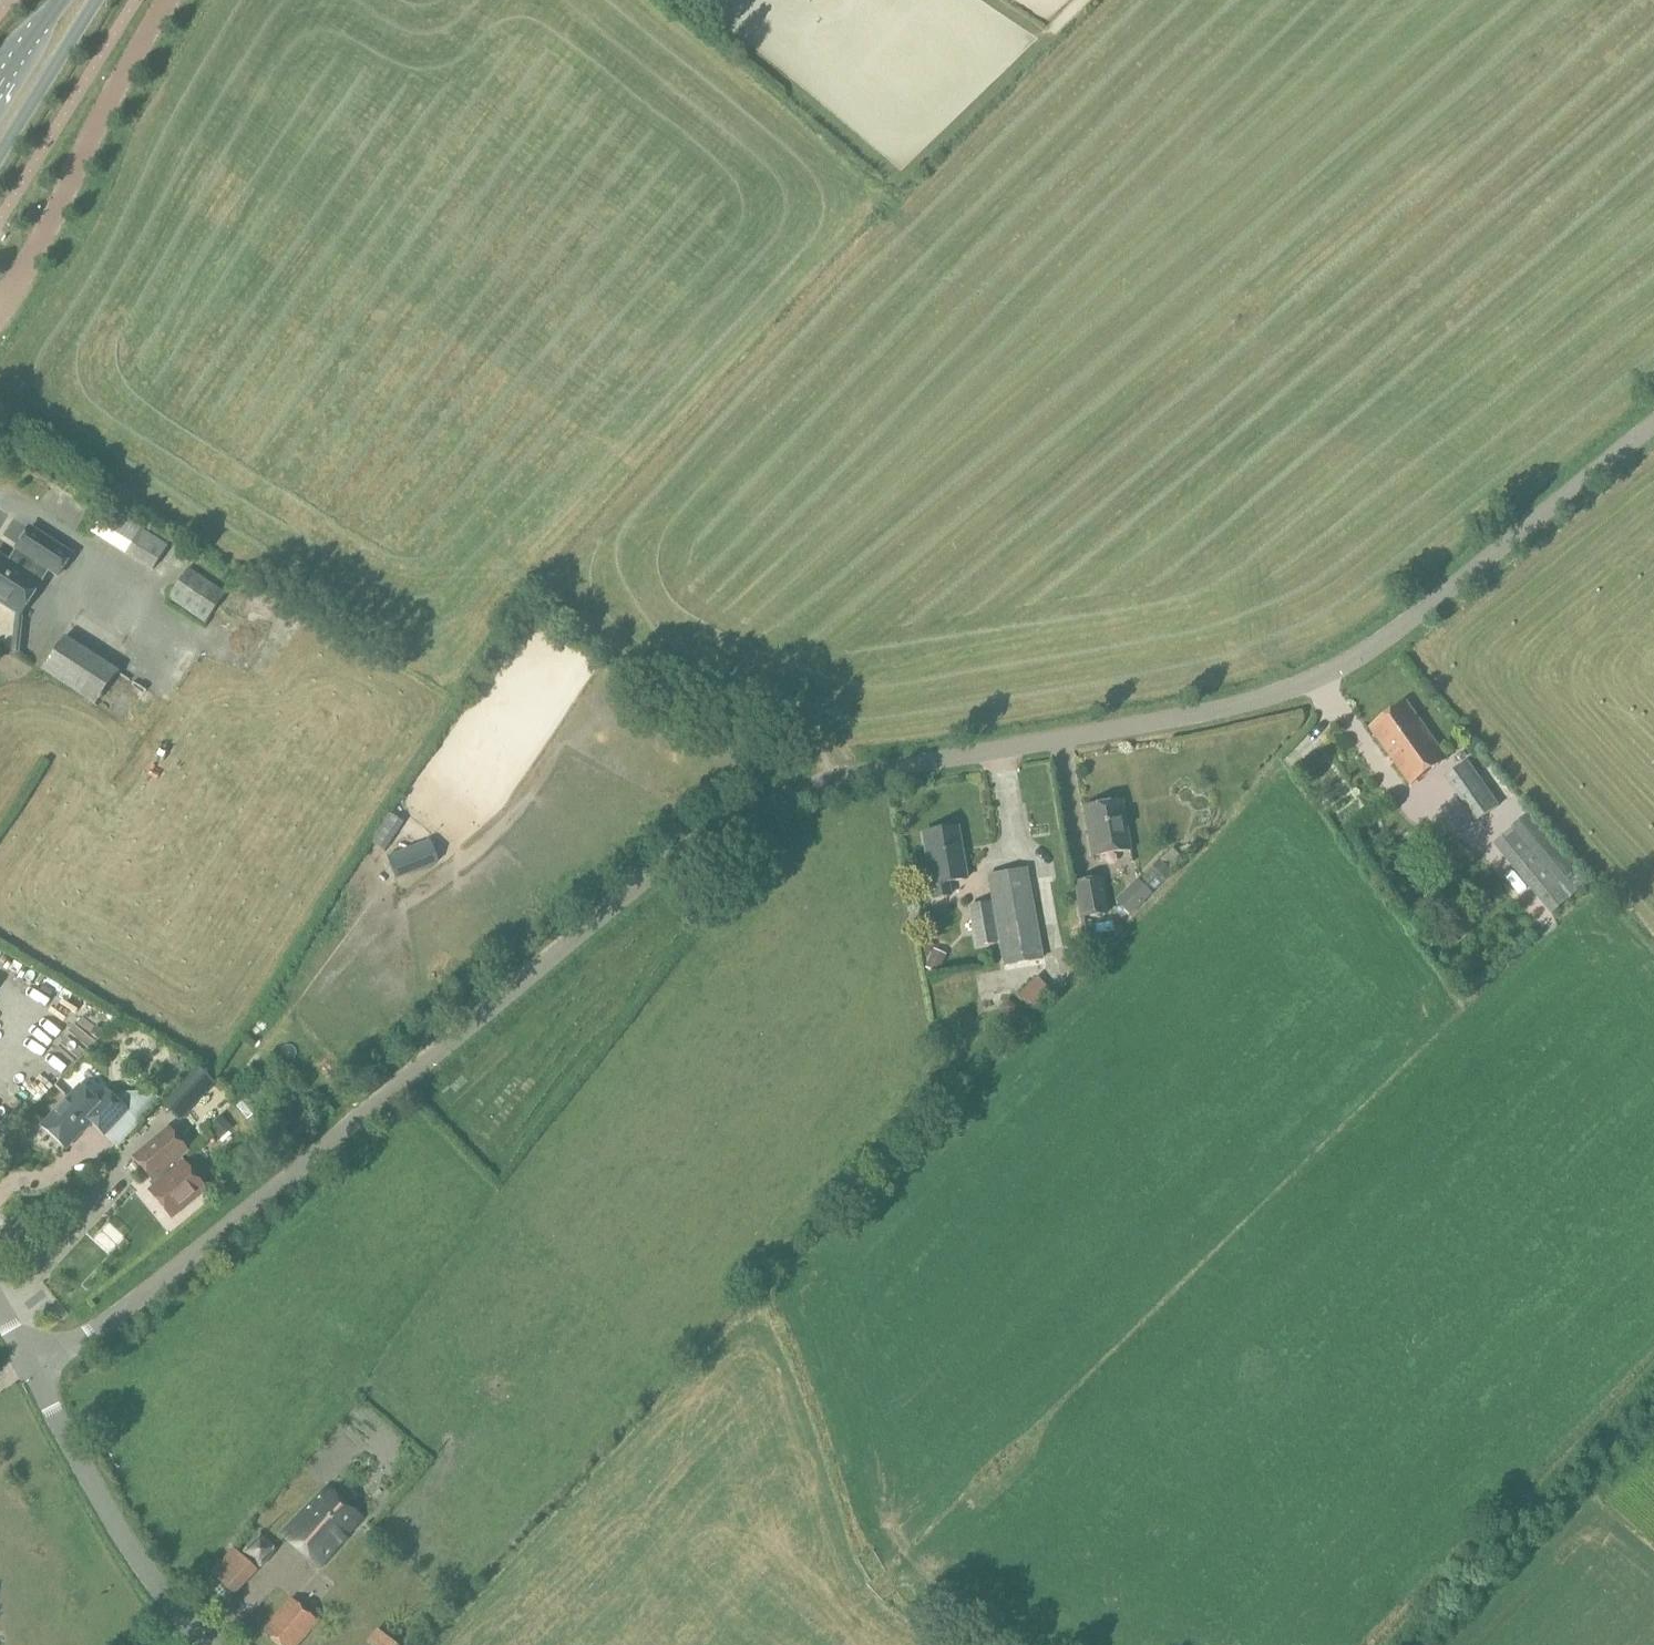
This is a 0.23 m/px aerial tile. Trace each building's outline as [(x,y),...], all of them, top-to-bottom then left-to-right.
[(9,510),(0,506),(0,529),(1,529),(9,510)] [(153,569),(167,546),(107,509),(92,532),(153,569)] [(70,553),(28,527),(7,561),(0,557),(0,602),(18,614),(49,569),(58,574),(70,553)] [(205,620),(223,593),(187,569),(169,596),(205,620)] [(95,703),(115,671),(64,638),(43,670),(95,703)] [(1410,785),(1447,758),(1408,702),(1370,729),(1410,785)] [(1477,822),(1498,807),(1467,763),(1445,778),(1477,822)] [(1091,857),(1130,850),(1121,802),(1083,809),(1091,857)] [(401,824),(386,814),(367,844),(383,853),(401,824)] [(933,898),(950,894),(949,883),(967,879),(957,829),(923,835),(933,898)] [(1556,907),(1565,900),(1511,832),(1495,845),(1541,901),(1547,896),(1556,907)] [(396,878),(436,862),(428,842),(388,859),(396,878)] [(1118,902),(1130,915),(1164,879),(1152,866),(1118,902)] [(1003,965),(1043,959),(1028,868),(988,874),(1003,965)] [(1073,883),(1079,918),(1086,917),(1106,914),(1100,878),(1073,883)] [(977,947),(997,944),(990,903),(970,906),(977,947)] [(1464,919),(1450,932),(1458,941),(1472,928),(1464,919)] [(940,971),(945,946),(922,942),(917,966),(940,971)] [(1035,1010),(1052,992),(1038,978),(1020,996),(1035,1010)] [(213,1084),(196,1068),(163,1103),(180,1119),(213,1084)] [(95,1101),(78,1085),(40,1126),(65,1149),(90,1122),(103,1135),(126,1111),(104,1091),(95,1101)] [(259,1112),(245,1096),(210,1125),(224,1142),(259,1112)] [(149,1191),(171,1217),(204,1189),(179,1159),(186,1153),(166,1130),(133,1157),(153,1181),(150,1183),(153,1188),(149,1191)] [(319,1565),(360,1518),(326,1488),(285,1533),(319,1565)] [(233,1594),(255,1571),(233,1550),(211,1573),(233,1594)] [(316,1621),(291,1600),(264,1632),(279,1644),(296,1644),(316,1621)] [(373,1644),(395,1644),(382,1634),(373,1644)]
